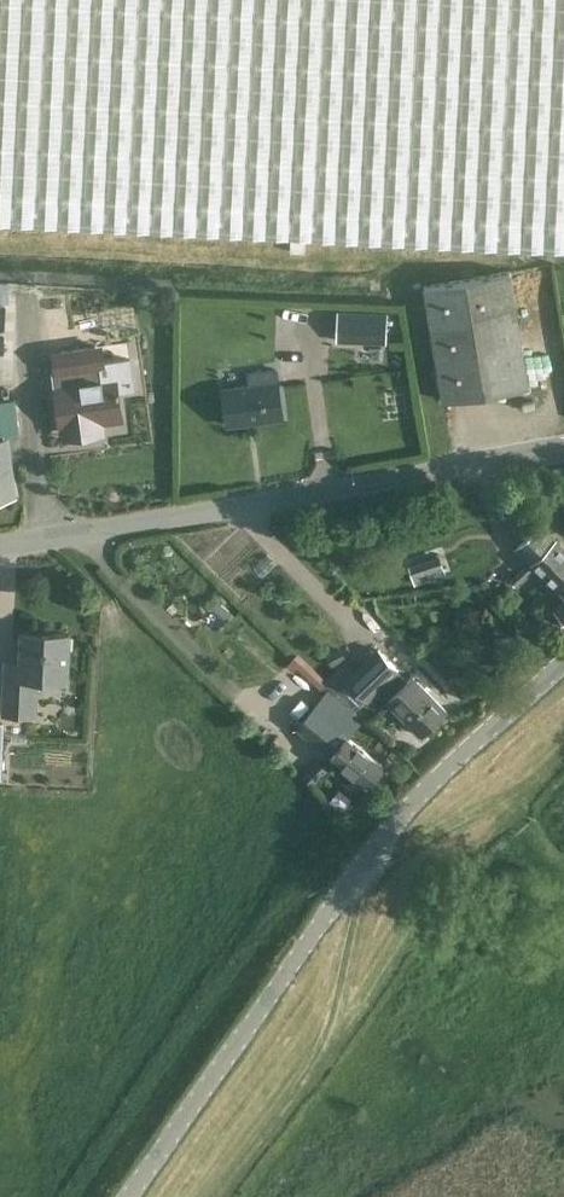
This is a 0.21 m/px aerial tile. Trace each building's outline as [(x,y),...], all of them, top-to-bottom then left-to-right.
[(563,249),(563,0),(0,0),(0,221),(563,249)] [(511,271),(423,286),(443,401),(531,386),(511,271)] [(347,341),(386,343),(387,314),(348,312),(338,312),(337,341),(347,341)] [(131,357),(106,361),(104,345),(80,348),(59,351),(62,368),(51,369),(53,387),(56,387),(62,429),(82,426),(83,434),(103,431),(102,423),(121,421),(118,392),(135,390),(131,357)] [(223,389),(228,425),(283,417),(276,370),(249,374),(251,385),(223,389)] [(0,401),(0,497),(15,494),(7,437),(21,435),(15,399),(0,401)] [(540,527),(519,547),(563,595),(563,553),(540,527)] [(446,573),(440,555),(411,564),(418,582),(446,573)] [(1,717),(36,718),(37,679),(67,680),(69,634),(22,632),(21,661),(3,660),(1,717)] [(388,700),(421,735),(446,711),(413,676),(407,682),(399,673),(401,672),(377,647),(344,678),(348,682),(335,692),(356,711),(365,701),(367,703),(378,692),(388,700)] [(332,756),(367,786),(384,766),(348,736),(364,718),(356,711),(335,692),(334,694),(329,689),(333,686),(297,654),(286,665),(292,670),(295,667),(324,693),(296,727),(332,756)] [(314,786),(328,771),(315,759),(301,775),(314,786)]
